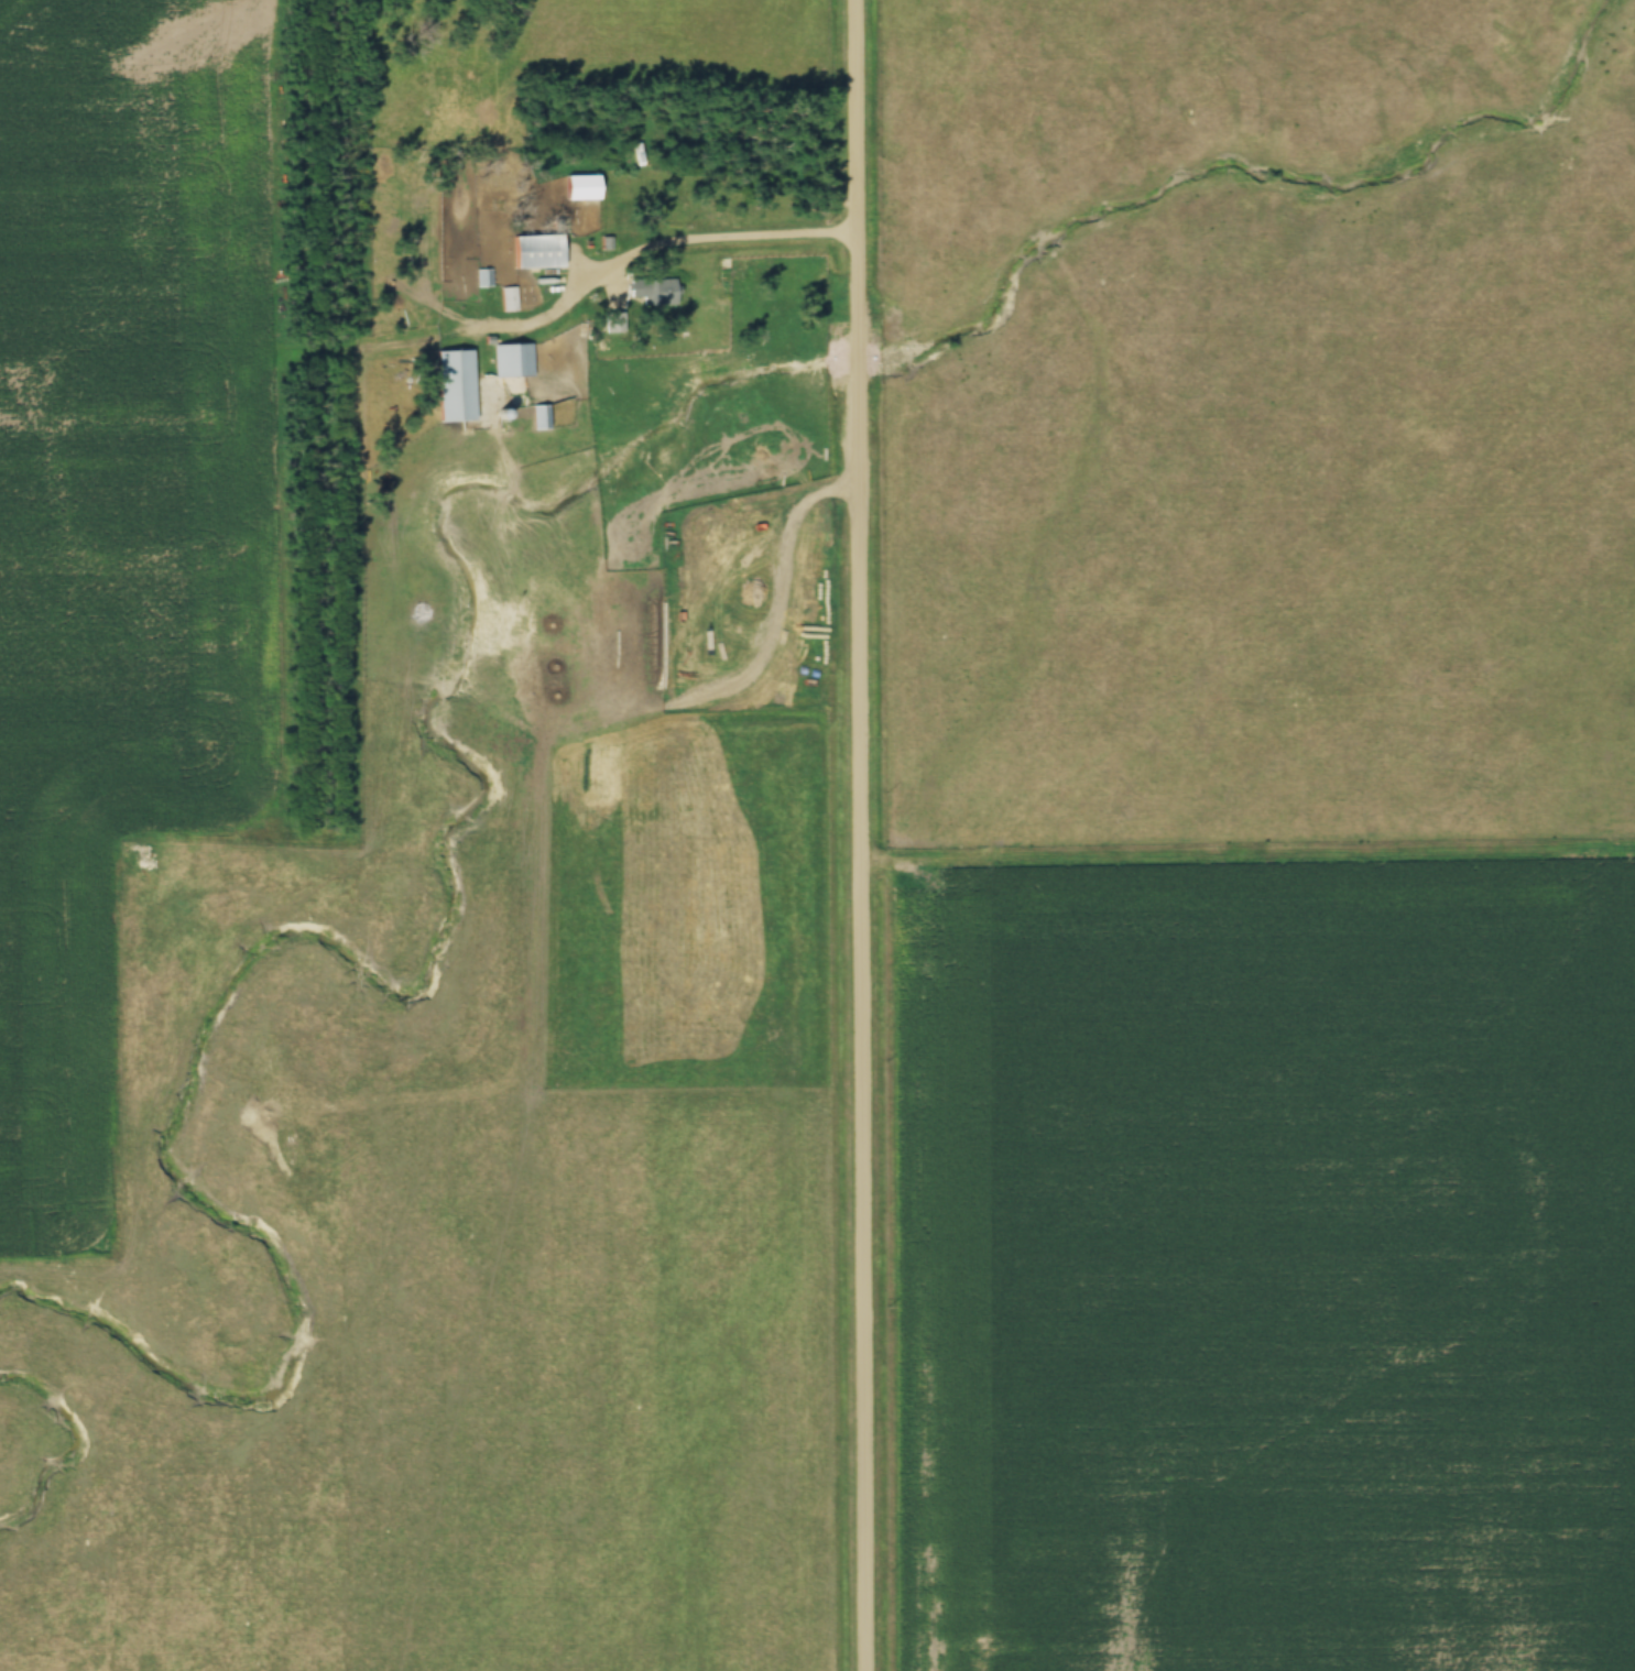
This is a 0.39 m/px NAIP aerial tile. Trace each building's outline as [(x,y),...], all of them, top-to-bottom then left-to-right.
[(559,269),(559,237),(511,237),(511,269),(559,269)] [(674,306),(674,280),(641,280),(641,306),(674,306)] [(494,376),(531,376),(531,345),(494,345),(494,376)] [(436,351),(437,423),(472,422),(471,351),(436,351)]
